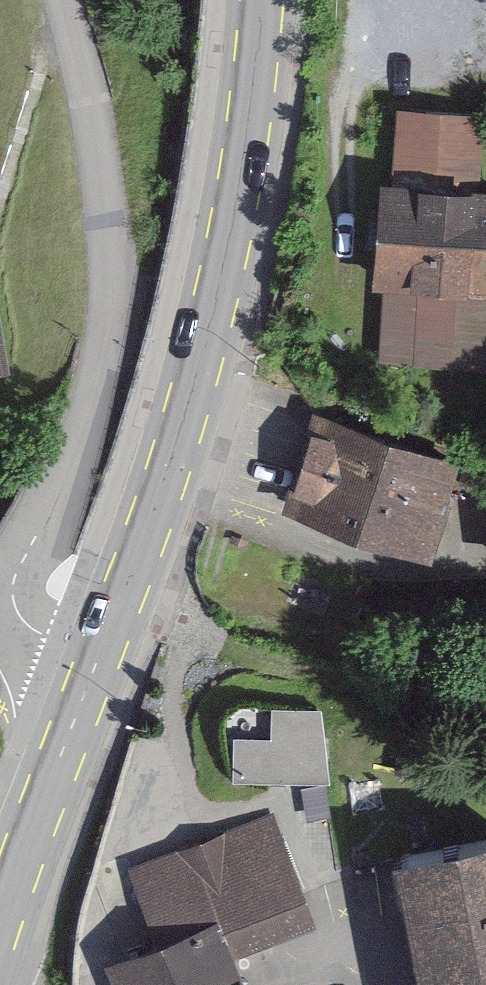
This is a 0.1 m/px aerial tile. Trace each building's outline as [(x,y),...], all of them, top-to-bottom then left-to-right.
[(403,107),(395,362),(485,365),(485,195),(485,151),(485,110),(403,107)] [(34,368),(0,139),(0,376),(34,368)] [(467,456),(314,405),(282,502),(435,553),(467,456)] [(330,784),(332,707),(275,706),(275,736),(238,735),(237,782),(330,784)] [(271,809),(139,866),(172,941),(123,963),(133,984),(271,984),(259,957),(324,928),(271,809)] [(405,854),(431,984),(485,984),(485,838),(405,854)]
